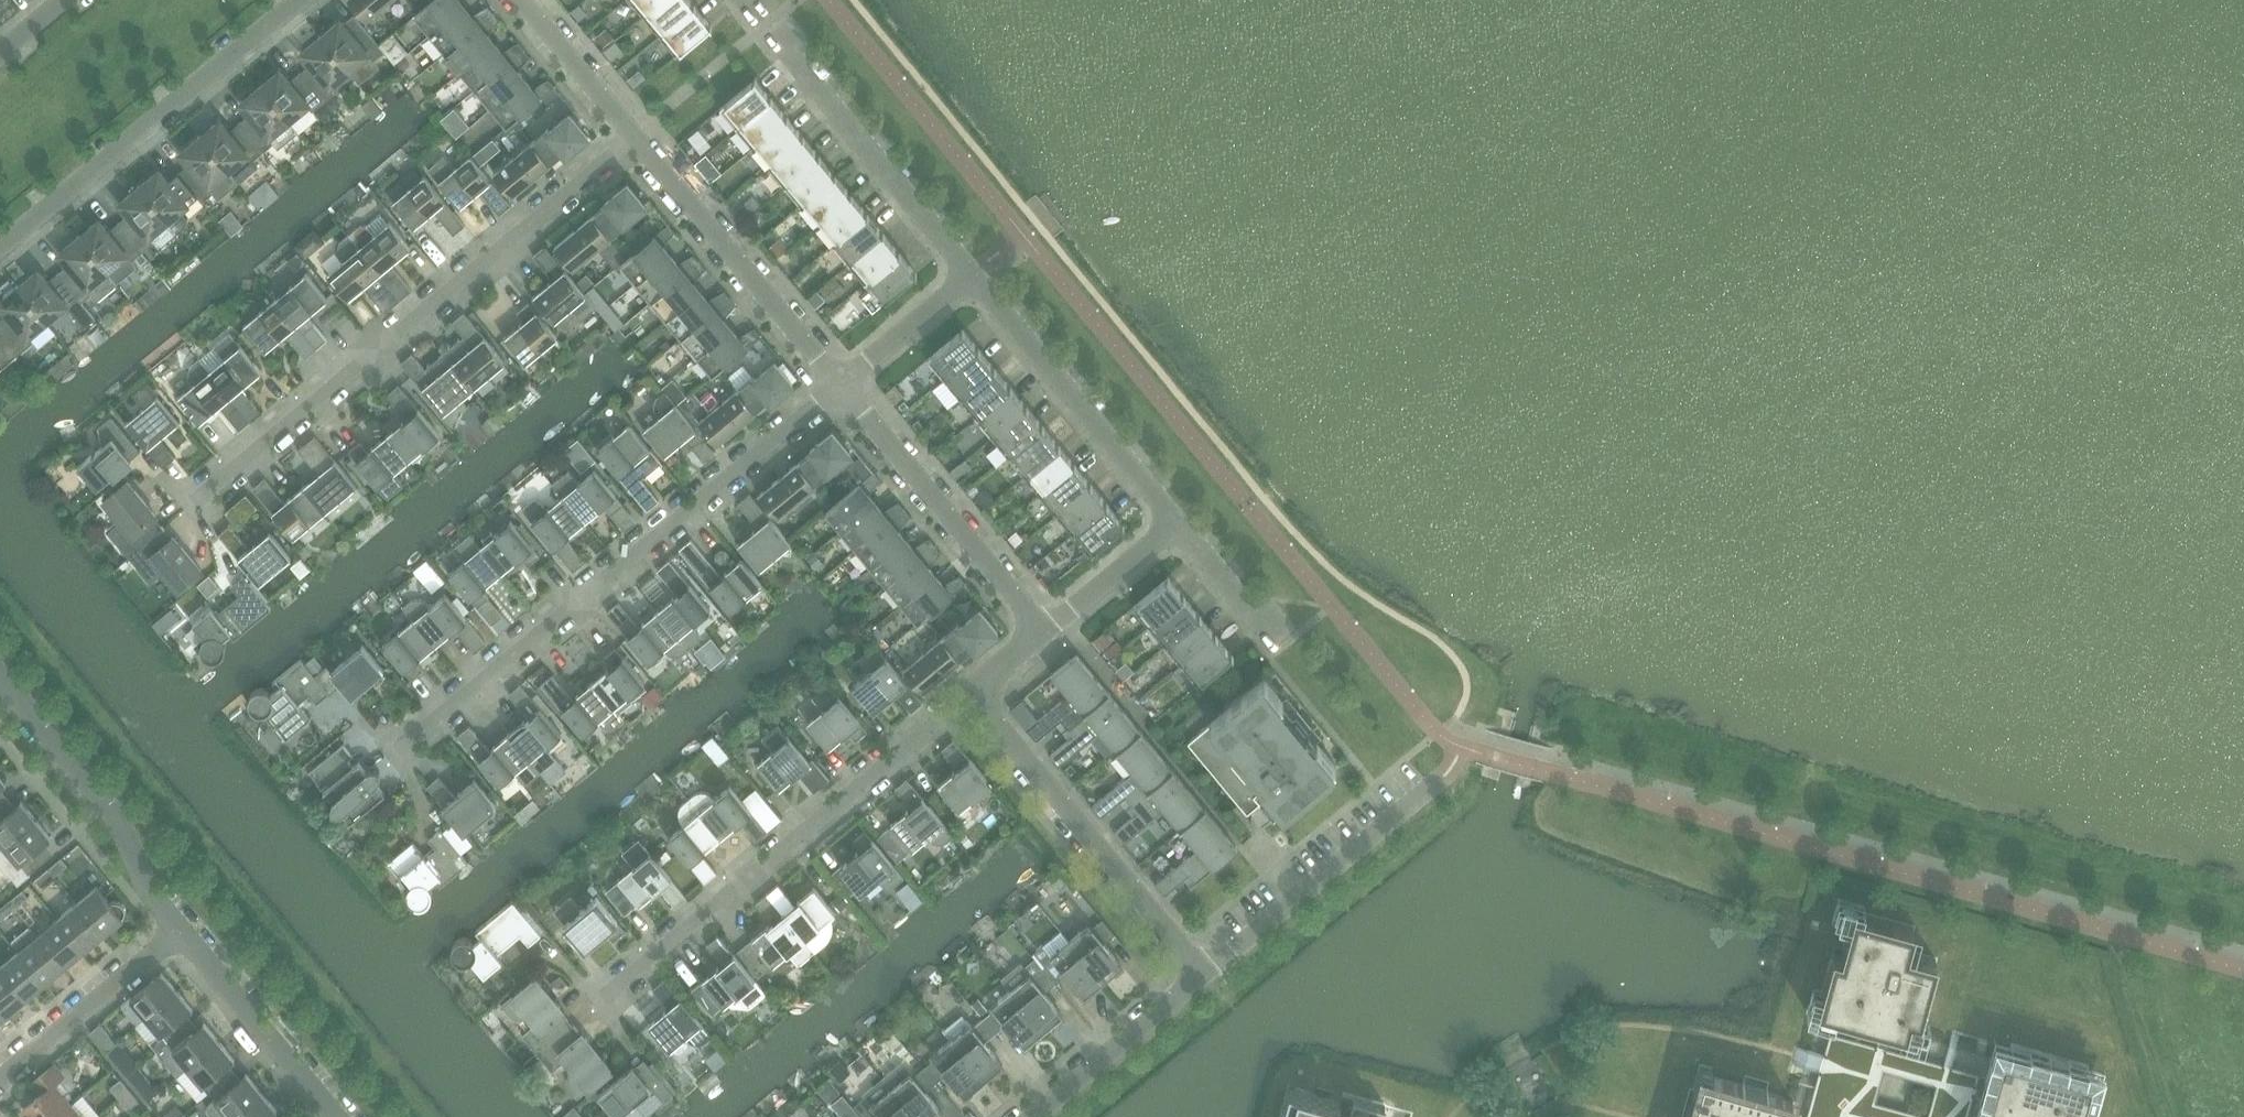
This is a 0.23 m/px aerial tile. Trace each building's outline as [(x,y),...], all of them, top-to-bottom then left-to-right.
[(366,19),(390,0),(350,0),(366,19)] [(430,34),(464,6),(459,0),(433,0),(415,15),(430,34)] [(643,16),(663,0),(630,0),(643,16)] [(659,36),(692,9),(685,0),(663,0),(643,16),(659,36)] [(430,34),(446,52),(494,12),(488,5),(476,12),(477,14),(473,16),(464,6),(430,34)] [(692,9),(659,36),(676,56),(709,29),(692,9)] [(446,52),(461,71),(495,43),(486,33),(489,29),(491,30),(500,20),(494,12),(446,52)] [(349,19),(348,19),(343,23),(341,20),(321,36),(320,35),(320,36),(349,71),(368,55),(373,61),(384,52),(354,15),(349,19)] [(310,64),(300,73),(324,102),(335,92),(330,87),(349,71),(320,36),(319,36),(320,37),(301,53),(310,64)] [(461,71),(476,89),(524,49),(518,42),(506,49),(507,50),(503,53),(495,43),(461,71)] [(476,89),(491,107),(525,79),(517,69),(520,66),(521,67),(530,56),(524,49),(476,89)] [(260,85),(259,86),(289,121),(308,105),(312,111),(324,102),(300,73),(289,81),(280,70),(261,86),(260,85)] [(525,79),(491,107),(507,126),(556,86),(555,85),(554,86),(549,78),(536,85),(537,87),(533,89),(525,79)] [(720,109),(736,129),(769,101),(753,82),(720,109)] [(249,114),(239,123),(263,152),(273,143),(278,149),(298,132),(289,121),(259,86),(260,87),(240,103),(249,114)] [(736,129),(752,148),(785,121),(769,101),(736,129)] [(548,128),(531,142),(549,164),(564,152),(566,154),(588,135),(570,113),(550,130),(548,128)] [(200,135),(199,135),(238,182),(257,167),(252,161),(263,152),(239,123),(229,131),(220,120),(201,136),(200,135)] [(752,148),(768,167),(801,140),(785,121),(752,148)] [(238,182),(199,135),(199,136),(199,137),(180,153),(189,164),(179,173),(203,202),(214,192),(219,198),(238,182)] [(768,167),(784,187),(817,160),(801,140),(768,167)] [(914,141),(905,148),(916,163),(925,156),(914,141)] [(549,164),(531,142),(494,173),(512,195),(549,164)] [(479,189),(499,215),(511,205),(470,155),(469,156),(470,157),(456,169),(455,167),(454,168),(444,156),(428,169),(459,207),(461,206),(460,205),(474,194),(475,195),(476,194),(475,192),(479,189)] [(784,187),(801,206),(833,179),(817,160),(784,187)] [(139,185),(139,186),(168,221),(178,232),(183,227),(185,224),(189,220),(181,210),(187,205),(192,211),(203,202),(179,173),(169,181),(159,170),(140,186),(139,185)] [(433,209),(454,235),(465,225),(424,175),(423,176),(424,178),(410,189),(409,188),(407,189),(408,190),(394,202),(394,200),(392,202),(413,227),(415,226),(414,225),(428,214),(429,215),(430,214),(429,212),(433,209)] [(801,206),(817,225),(849,198),(833,179),(801,206)] [(607,203),(592,216),(610,238),(627,224),(626,222),(646,205),(627,183),(605,201),(607,203)] [(129,214),(118,223),(142,252),(154,243),(149,237),(168,221),(139,186),(138,186),(139,187),(119,203),(129,214)] [(817,225),(833,245),(865,218),(849,198),(817,225)] [(610,238),(592,216),(554,247),(573,269),(610,238)] [(833,245),(849,264),(881,237),(865,218),(833,245)] [(79,235),(78,236),(107,271),(126,255),(131,261),(142,252),(118,223),(108,231),(99,220),(80,236),(79,235)] [(411,247),(389,221),(388,223),(389,224),(375,235),(367,225),(361,224),(348,235),(387,282),(401,299),(412,290),(390,263),(393,260),(394,261),(396,260),(395,259),(408,247),(409,248),(411,247)] [(620,264),(636,283),(670,254),(662,245),(665,241),(666,242),(675,231),(669,224),(670,224),(669,223),(620,264)] [(793,250),(806,240),(797,230),(784,240),(793,250)] [(387,282),(348,235),(343,239),(340,242),(339,246),(338,250),(339,254),(341,258),(343,260),(342,261),(343,262),(329,273),(328,272),(327,273),(348,299),(350,298),(349,297),(363,285),(364,286),(365,285),(364,284),(367,281),(376,291),(387,282)] [(68,264),(58,273),(82,302),(93,292),(88,287),(107,271),(78,236),(79,237),(59,253),(68,264)] [(849,264),(865,283),(897,256),(881,237),(849,264)] [(533,296),(554,322),(556,321),(555,320),(569,308),(570,309),(580,321),(597,308),(545,246),(533,255),(554,281),(551,284),(550,282),(548,283),(549,284),(535,296),(534,295),(533,296)] [(636,283),(651,301),(700,261),(694,254),(681,260),(682,262),(678,264),(670,254),(636,283)] [(897,256),(865,283),(881,303),(914,276),(897,256)] [(651,301),(666,319),(700,291),(692,281),(695,278),(697,279),(706,268),(700,261),(651,301)] [(18,285),(18,286),(47,321),(66,305),(67,306),(85,327),(95,318),(58,273),(48,281),(39,270),(19,286),(18,285)] [(328,299),(306,273),(305,274),(306,275),(292,287),(291,286),(290,287),(290,288),(277,299),(276,298),(275,298),(304,333),(314,324),(306,314),(310,311),(311,312),(312,311),(311,310),(325,299),(326,300),(328,299)] [(0,321),(0,326),(22,352),(33,342),(28,337),(47,321),(18,286),(17,286),(18,287),(0,302),(0,305),(8,314),(0,321)] [(666,319),(682,338),(730,297),(724,290),(712,297),(713,299),(709,301),(700,291),(666,319)] [(682,338),(697,356),(731,328),(722,318),(726,314),(727,315),(736,305),(730,297),(682,338)] [(304,333),(275,298),(274,299),(275,300),(261,312),(260,311),(259,312),(260,313),(246,325),(245,323),(244,325),(265,350),(267,349),(265,348),(279,336),(280,338),(282,336),(281,335),(284,332),(305,357),(316,348),(304,333)] [(506,336),(504,337),(526,363),(527,362),(526,361),(540,349),(541,351),(542,349),(542,348),(555,337),(556,338),(558,337),(529,302),(517,312),(526,322),(522,325),(521,324),(520,325),(520,326),(507,337),(506,336)] [(444,350),(444,351),(474,388),(475,388),(474,386),(488,375),(489,376),(490,375),(489,374),(503,362),(504,363),(506,362),(464,313),(453,322),(464,336),(461,339),(459,338),(458,339),(459,340),(445,352),(444,350)] [(0,326),(0,370),(22,352),(0,326)] [(731,328),(697,356),(712,375),(744,349),(761,334),(760,334),(754,327),(742,334),(743,335),(739,338),(731,328)] [(928,359),(944,379),(977,352),(960,332),(928,359)] [(200,358),(199,358),(250,421),(261,412),(240,386),(244,383),(245,385),(246,384),(246,382),(259,371),(260,372),(262,371),(230,333),(214,346),(224,358),(224,359),(224,360),(211,371),(200,358)] [(474,388),(444,351),(443,352),(444,353),(430,364),(429,363),(428,364),(429,366),(425,369),(412,353),(400,363),(443,414),(444,413),(443,412),(457,400),(458,401),(460,400),(459,399),(473,388),(473,389),(474,388)] [(944,379),(960,399),(993,372),(977,352),(944,379)] [(250,421),(199,358),(193,363),(191,366),(189,369),(189,374),(190,378),(192,382),(194,384),(193,384),(194,385),(180,397),(179,396),(178,397),(199,423),(201,422),(200,420),(213,409),(214,410),(216,409),(215,408),(218,405),(239,430),(250,421)] [(753,376),(736,390),(754,412),(770,400),(771,401),(793,383),(775,361),(755,378),(753,376)] [(960,399),(976,418),(1009,391),(993,372),(960,399)] [(388,434),(387,435),(409,460),(408,459),(422,447),(423,448),(425,447),(424,446),(437,434),(438,436),(440,434),(398,385),(387,394),(408,420),(404,423),(403,421),(402,422),(403,424),(389,435),(388,434)] [(886,394),(894,403),(903,395),(895,386),(886,394)] [(656,411),(657,414),(659,416),(658,417),(659,418),(646,429),(645,428),(643,429),(665,455),(666,454),(665,453),(679,441),(680,443),(681,441),(680,440),(684,437),(692,447),(703,438),(665,390),(658,397),(656,399),(655,401),(654,404),(655,407),(656,411)] [(754,412),(736,390),(699,421),(717,443),(754,412)] [(976,418),(992,437),(1025,410),(1009,391),(976,418)] [(174,457),(158,437),(161,434),(162,435),(164,434),(163,433),(177,422),(178,423),(179,422),(158,396),(156,397),(157,398),(143,410),(142,408),(141,410),(142,411),(128,422),(127,421),(126,422),(163,466),(174,457)] [(992,437),(1008,457),(1041,430),(1025,410),(992,437)] [(98,427),(98,428),(103,445),(78,466),(97,489),(131,460),(130,459),(141,451),(112,416),(98,427)] [(619,475),(626,484),(647,510),(659,500),(641,479),(645,476),(646,477),(647,476),(646,475),(660,463),(661,465),(662,463),(629,423),(628,424),(629,425),(615,437),(614,436),(612,437),(613,438),(600,449),(599,448),(597,450),(618,475),(619,475)] [(1008,457),(1024,476),(1057,449),(1041,430),(1008,457)] [(812,451),(797,463),(815,485),(832,471),(831,469),(851,453),(832,431),(810,449),(812,451)] [(409,460),(387,435),(386,435),(387,436),(373,448),(373,447),(371,448),(372,449),(369,452),(360,442),(349,452),(388,499),(404,485),(393,473),(394,472),(393,471),(407,460),(408,461),(409,460)] [(304,485),(304,486),(325,512),(326,511),(325,510),(339,498),(340,500),(341,498),(340,497),(354,486),(355,487),(357,486),(335,460),(315,436),(299,450),(319,475),(305,486),(304,485)] [(588,449),(574,460),(583,471),(597,459),(588,449)] [(1024,476),(1040,495),(1073,468),(1057,449),(1024,476)] [(950,472),(955,478),(971,466),(965,459),(950,472)] [(815,485),(797,463),(759,494),(778,516),(815,485)] [(1040,495),(1056,515),(1089,488),(1073,468),(1040,495)] [(568,471),(553,483),(585,521),(584,519),(598,508),(599,509),(601,508),(599,507),(603,504),(611,514),(623,504),(616,496),(616,495),(595,470),(593,471),(594,472),(580,483),(579,482),(579,483),(568,471)] [(826,512),(841,530),(875,502),(867,492),(870,489),(871,490),(881,479),(875,472),(875,471),(826,512)] [(325,512),(304,486),(303,487),(304,488),(290,499),(289,498),(288,499),(289,501),(285,503),(264,478),(253,488),(273,512),(272,512),(294,538),(295,536),(295,535),(308,524),(309,525),(311,524),(310,523),(324,511),(325,512)] [(108,532),(129,556),(163,527),(155,517),(156,516),(127,481),(105,500),(122,521),(108,532)] [(585,521),(553,483),(552,484),(563,497),(550,509),(549,508),(548,508),(535,498),(522,509),(573,571),(585,561),(564,536),(567,533),(569,534),(570,533),(569,532),(583,521),(584,522),(585,521)] [(1056,515),(1072,534),(1105,507),(1089,488),(1056,515)] [(738,544),(759,570),(761,569),(760,567),(774,556),(775,557),(776,556),(775,555),(789,543),(790,544),(791,543),(750,494),(738,503),(759,528),(756,531),(755,530),(753,531),(754,532),(740,544),(739,543),(738,544)] [(841,530),(856,549),(905,509),(899,501),(887,508),(888,510),(884,512),(875,502),(841,530)] [(1105,507),(1072,534),(1089,554),(1121,527),(1105,507)] [(856,549),(872,567),(906,539),(897,529),(900,525),(902,527),(911,516),(905,509),(856,549)] [(470,534),(469,534),(501,573),(502,572),(501,571),(515,559),(516,560),(517,559),(516,558),(519,555),(528,565),(540,555),(511,521),(510,522),(511,523),(497,534),(496,533),(494,535),(495,536),(481,547),(470,534)] [(218,534),(221,537),(259,584),(261,583),(260,582),(274,570),(275,571),(276,570),(275,569),(289,558),(290,559),(291,557),(270,532),(269,533),(269,534),(256,545),(255,544),(253,546),(254,547),(251,550),(230,525),(218,534)] [(163,527),(129,556),(149,580),(162,570),(179,590),(202,571),(173,536),(172,537),(163,527)] [(501,573),(469,534),(454,547),(464,559),(464,560),(465,561),(451,572),(450,571),(449,573),(477,607),(489,597),(481,587),(484,584),(485,586),(487,585),(486,583),(500,572),(500,573),(501,573)] [(872,567),(887,585),(935,545),(929,538),(917,545),(918,547),(914,549),(906,539),(872,567)] [(1046,559),(1058,575),(1082,556),(1070,541),(1046,559)] [(887,585),(902,604),(936,576),(928,566),(931,562),(932,563),(941,553),(935,545),(887,585)] [(690,561),(731,611),(732,610),(731,609),(745,597),(746,599),(747,597),(746,596),(760,585),(761,586),(763,585),(741,559),(740,560),(741,561),(727,573),(726,571),(725,573),(726,574),(722,577),(701,552),(690,561)] [(658,570),(670,585),(679,595),(675,598),(674,597),(673,598),(673,599),(660,611),(659,609),(658,610),(689,648),(695,644),(696,641),(698,639),(698,637),(698,636),(699,633),(698,630),(698,628),(696,625),(696,624),(695,623),(695,622),(695,621),(708,610),(709,611),(711,610),(689,584),(669,560),(658,570)] [(204,655),(206,657),(209,659),(213,660),(218,659),(220,658),(222,656),(224,654),(225,651),(226,649),(226,646),(225,644),(224,642),(223,640),(229,634),(234,640),(272,609),(243,575),(231,585),(240,596),(217,615),(211,608),(193,623),(205,638),(203,640),(202,642),(201,645),(201,648),(201,651),(202,653),(204,655)] [(936,576),(902,604),(918,623),(967,582),(966,582),(960,575),(947,582),(948,583),(944,586),(936,576)] [(492,589),(509,612),(522,602),(505,579),(492,589)] [(1133,607),(1149,627),(1182,600),(1165,580),(1133,607)] [(410,601),(404,606),(435,645),(436,644),(435,643),(449,632),(450,633),(451,631),(450,630),(454,627),(475,653),(486,643),(445,593),(444,594),(444,595),(431,607),(430,606),(429,606),(426,603),(423,601),(420,600),(417,599),(414,599),(411,600),(410,601)] [(1149,627),(1165,646),(1198,619),(1182,600),(1149,627)] [(619,602),(607,612),(627,636),(648,662),(649,661),(648,659),(662,648),(663,649),(664,649),(666,651),(668,652),(669,653),(672,654),(675,654),(676,654),(679,654),(682,653),(683,653),(684,652),(689,648),(658,610),(657,611),(658,612),(644,623),(643,622),(642,623),(643,625),(640,627),(619,602)] [(435,645),(404,606),(403,607),(414,621),(400,632),(399,631),(398,632),(399,633),(385,645),(384,644),(383,645),(404,671),(404,670),(411,679),(423,670),(415,659),(418,657),(419,658),(421,657),(420,656),(434,644),(435,645)] [(958,624),(941,638),(959,660),(975,647),(976,649),(998,631),(980,609),(960,626),(958,624)] [(1165,646),(1181,666),(1214,639),(1198,619),(1165,646)] [(1108,634),(1118,646),(1129,636),(1119,624),(1108,634)] [(1094,641),(1102,651),(1112,642),(1104,632),(1094,641)] [(708,660),(710,663),(712,666),(727,654),(724,651),(715,641),(712,637),(696,651),(699,654),(706,661),(708,660)] [(959,660),(941,638),(904,669),(922,691),(959,660)] [(1214,639),(1181,666),(1198,686),(1230,659),(1214,639)] [(331,670),(342,683),(359,705),(371,695),(363,685),(366,682),(367,683),(369,682),(368,681),(382,669),(383,671),(384,669),(363,644),(361,645),(362,646),(348,657),(347,656),(346,657),(347,658),(333,670),(332,669),(331,670)] [(855,682),(854,683),(875,709),(877,708),(876,707),(889,695),(890,697),(892,695),(891,694),(894,691),(911,712),(923,702),(914,692),(875,645),(870,649),(870,650),(859,658),(870,670),(869,671),(870,672),(856,683),(855,682)] [(593,682),(592,682),(624,721),(624,720),(613,706),(627,695),(628,696),(629,695),(628,694),(642,682),(643,684),(645,682),(623,656),(616,648),(604,657),(613,668),(609,670),(608,669),(607,670),(608,671),(594,683),(593,682)] [(1066,728),(1109,692),(1108,693),(1076,654),(1052,673),(1070,694),(1027,729),(1028,730),(1035,738),(1038,738),(1061,719),(1067,727),(1066,728)] [(258,714),(261,715),(265,714),(269,712),(277,722),(274,725),(286,739),(311,719),(298,703),(309,694),(317,704),(329,694),(301,660),(273,683),(277,689),(271,694),(269,692),(267,691),(264,690),(261,690),(258,690),(256,691),(253,693),(251,695),(250,698),(249,701),(249,704),(250,708),(252,710),(254,712),(258,714)] [(624,721),(592,682),(591,683),(592,684),(578,695),(577,694),(576,695),(577,697),(574,700),(553,674),(541,684),(582,734),(584,733),(583,732),(597,720),(598,721),(601,723),(604,725),(608,727),(611,727),(614,726),(618,725),(624,721)] [(1190,741),(1241,803),(1249,812),(1279,788),(1287,798),(1300,787),(1303,791),(1303,792),(1304,793),(1337,766),(1317,743),(1315,745),(1281,705),(1284,702),(1264,679),(1190,741)] [(807,722),(828,748),(830,747),(829,746),(842,734),(843,735),(845,734),(844,733),(847,730),(856,740),(867,730),(829,683),(823,688),(813,697),(823,709),(822,710),(823,711),(809,722),(808,721),(807,722)] [(510,733),(509,733),(540,772),(556,759),(546,746),(545,745),(559,733),(560,735),(561,733),(520,684),(508,693),(529,719),(526,721),(525,720),(523,721),(524,722),(510,734),(510,733)] [(1115,752),(1116,752),(1141,731),(1140,731),(1109,694),(1110,693),(1109,692),(1066,728),(1067,729),(1068,728),(1074,735),(1051,754),(1050,757),(1057,765),(1058,766),(1100,731),(1116,751),(1115,752)] [(496,740),(497,726),(484,724),(483,739),(496,740)] [(809,762),(778,725),(772,730),(773,730),(762,738),(772,751),(773,752),(759,764),(758,763),(757,764),(778,790),(779,788),(778,787),(792,776),(793,777),(795,776),(794,774),(797,771),(814,792),(829,779),(812,759),(809,762)] [(540,772),(509,733),(508,734),(509,735),(495,746),(494,745),(493,746),(494,748),(490,751),(469,726),(458,735),(499,785),(500,784),(499,783),(513,771),(514,772),(525,784),(540,772)] [(1130,805),(1130,806),(1173,770),(1173,769),(1172,770),(1141,732),(1142,732),(1141,731),(1116,752),(1116,753),(1117,752),(1133,771),(1091,806),(1092,807),(1099,816),(1102,816),(1125,797),(1131,804),(1130,805)] [(938,785),(957,809),(955,811),(969,827),(987,812),(975,798),(976,797),(975,796),(989,785),(990,786),(991,784),(954,740),(942,749),(959,770),(956,773),(954,771),(953,772),(954,774),(940,785),(939,784),(938,785)] [(289,754),(302,766),(312,755),(299,743),(289,754)] [(318,784),(319,784),(322,782),(321,781),(324,779),(329,785),(323,790),(324,791),(325,791),(330,796),(334,799),(332,801),(332,804),(332,807),(332,810),(335,811),(338,812),(340,812),(343,811),(345,815),(350,820),(349,821),(350,822),(385,793),(384,792),(383,793),(376,784),(379,782),(380,778),(381,774),(380,771),(376,769),(373,769),(369,770),(367,771),(366,772),(359,763),(360,762),(359,761),(353,766),(348,760),(354,755),(353,754),(352,755),(344,745),(345,744),(344,743),(309,772),(309,774),(310,773),(319,782),(318,783),(318,784)] [(819,765),(839,782),(849,770),(828,753),(819,765)] [(1180,829),(1180,830),(1206,808),(1205,808),(1204,809),(1173,771),(1174,770),(1173,770),(1130,806),(1131,806),(1132,805),(1138,812),(1115,831),(1115,834),(1122,842),(1121,843),(1122,844),(1165,809),(1181,828),(1180,829)] [(427,786),(436,797),(443,806),(464,832),(466,830),(465,829),(479,818),(479,819),(481,818),(480,817),(494,805),(495,806),(496,805),(475,779),(474,780),(474,782),(461,793),(460,792),(458,793),(459,794),(456,797),(439,777),(427,786)] [(907,778),(895,788),(912,809),(909,811),(908,810),(906,811),(907,812),(893,824),(892,823),(891,824),(912,850),(914,849),(913,848),(926,836),(927,837),(928,837),(931,840),(934,841),(938,842),(941,842),(944,842),(948,841),(949,841),(955,836),(907,778)] [(694,795),(689,799),(720,837),(721,837),(720,836),(734,824),(735,825),(736,824),(735,823),(739,820),(756,840),(767,831),(730,786),(729,787),(730,788),(716,799),(715,798),(714,799),(712,796),(709,795),(706,793),(703,793),(698,793),(694,795)] [(720,837),(689,799),(684,803),(684,804),(681,807),(680,812),(680,815),(680,818),(682,821),(684,824),(683,825),(684,826),(670,837),(669,836),(668,837),(689,863),(705,882),(717,873),(700,852),(703,849),(704,851),(706,849),(705,848),(719,837),(720,838),(720,837)] [(3,801),(0,804),(0,850),(36,820),(21,801),(20,802),(20,803),(11,811),(3,801)] [(1206,808),(1180,830),(1181,830),(1182,829),(1198,849),(1155,884),(1156,885),(1157,885),(1163,893),(1166,893),(1189,874),(1195,882),(1190,886),(1191,887),(1237,849),(1205,810),(1206,809),(1206,808)] [(36,820),(0,850),(0,863),(18,885),(31,874),(30,872),(49,856),(41,846),(50,839),(51,839),(52,839),(36,820)] [(410,901),(412,904),(415,905),(419,906),(423,906),(426,904),(428,903),(430,900),(431,898),(432,895),(432,893),(432,891),(431,888),(430,886),(436,881),(440,886),(469,863),(461,852),(472,843),(455,823),(444,832),(441,829),(429,839),(437,849),(426,858),(413,842),(388,862),(400,877),(403,874),(412,884),(410,886),(409,889),(408,891),(407,894),(408,897),(408,899),(410,901)] [(842,864),(841,866),(862,891),(863,890),(862,889),(876,878),(877,879),(878,878),(888,891),(904,877),(865,830),(854,840),(862,850),(858,853),(857,852),(856,853),(857,854),(843,865),(842,864)] [(687,897),(671,878),(639,839),(638,840),(623,853),(634,866),(633,866),(634,867),(620,879),(619,878),(618,879),(639,904),(641,903),(640,902),(654,891),(655,892),(656,891),(655,889),(658,886),(675,907),(687,897)] [(68,865),(62,857),(48,868),(55,876),(68,865)] [(55,876),(48,868),(35,879),(42,887),(55,876)] [(778,885),(767,894),(815,952),(826,943),(828,940),(830,937),(832,933),(833,930),(833,926),(833,923),(832,919),(830,916),(833,913),(834,914),(836,913),(814,887),(813,888),(814,890),(800,901),(799,900),(798,901),(799,902),(795,905),(778,885)] [(98,886),(77,903),(101,931),(109,924),(111,927),(119,921),(119,922),(123,918),(124,917),(125,915),(126,913),(126,912),(126,910),(126,908),(126,907),(125,905),(124,904),(123,903),(121,902),(119,901),(117,901),(115,901),(114,901),(112,901),(111,902),(98,887),(98,886)] [(29,897),(23,889),(10,900),(16,908),(29,897)] [(815,952),(767,894),(756,903),(773,924),(770,927),(768,925),(767,926),(768,928),(754,939),(753,938),(752,939),(764,954),(749,966),(757,975),(772,963),(773,965),(775,964),(774,963),(787,951),(788,952),(789,952),(799,964),(809,956),(810,956),(815,952)] [(571,897),(554,910),(586,949),(587,947),(587,946),(600,935),(601,936),(603,935),(602,933),(605,931),(613,941),(625,931),(597,896),(595,898),(596,899),(582,910),(581,909),(581,910),(571,897)] [(10,900),(0,908),(0,915),(3,919),(16,908),(10,900)] [(464,964),(467,963),(470,962),(472,961),(484,976),(502,961),(497,954),(520,935),(529,945),(541,935),(513,901),(476,932),(480,938),(474,943),(472,942),(470,940),(467,939),(464,939),(461,939),(459,940),(456,942),(454,944),(453,947),(452,950),(452,954),(454,958),(457,961),(460,963),(464,964)] [(101,931),(77,903),(58,919),(84,951),(88,948),(87,947),(95,941),(92,938),(101,931)] [(1821,1006),(1906,1030),(1911,1014),(1920,1017),(1937,959),(1907,951),(1914,928),(1855,911),(1844,957),(1834,954),(1820,1006),(1821,1006)] [(84,951),(58,919),(38,935),(62,963),(70,956),(73,959),(80,953),(80,954),(84,951)] [(1089,925),(1070,941),(1104,981),(1116,971),(1115,971),(1122,966),(1104,943),(1115,934),(1102,919),(1091,928),(1089,925)] [(62,963),(38,935),(31,926),(11,942),(19,951),(45,983),(49,980),(49,979),(56,973),(53,970),(62,963)] [(707,946),(715,955),(723,965),(720,968),(719,967),(717,968),(718,969),(704,980),(703,979),(702,980),(723,1006),(725,1005),(724,1004),(727,1001),(731,1006),(751,1009),(768,995),(719,936),(707,946)] [(1104,981),(1070,941),(1058,951),(1051,957),(1054,960),(1043,969),(1055,984),(1066,975),(1079,990),(1085,997),(1091,991),(1091,992),(1104,981)] [(19,951),(0,967),(23,995),(32,988),(34,991),(41,985),(42,986),(45,983),(19,951)] [(1001,979),(1010,990),(1044,1031),(1056,1021),(1063,1015),(1057,1009),(1057,1008),(1044,993),(1055,984),(1043,969),(1035,958),(1025,966),(1022,962),(1001,979)] [(0,967),(0,1007),(7,1015),(10,1012),(10,1011),(17,1005),(15,1002),(23,995),(0,967)] [(161,973),(162,973),(132,998),(131,997),(130,998),(146,1017),(177,990),(162,972),(161,973)] [(522,1035),(537,1053),(572,1024),(564,1013),(565,1012),(536,978),(502,1007),(503,1008),(505,1006),(512,1014),(514,1015),(517,1016),(519,1017),(522,1016),(525,1015),(527,1014),(536,1024),(522,1035)] [(706,1041),(712,1036),(681,998),(666,980),(654,990),(670,1009),(666,1012),(665,1011),(664,1012),(665,1013),(651,1024),(650,1023),(649,1025),(670,1050),(671,1049),(670,1048),(684,1037),(685,1038),(686,1037),(689,1040),(692,1042),(695,1043),(699,1043),(702,1043),(706,1041)] [(193,1009),(177,990),(146,1017),(161,1035),(162,1034),(168,1041),(188,1024),(182,1017),(191,1009),(192,1010),(193,1009)] [(1044,1031),(1010,990),(998,1000),(992,1006),(994,1008),(983,1018),(996,1033),(1006,1024),(1019,1040),(1019,1039),(1025,1046),(1031,1041),(1032,1041),(1044,1031)] [(970,1024),(951,1039),(984,1080),(1003,1064),(998,1058),(985,1042),(996,1033),(983,1018),(972,1027),(970,1024)] [(117,1043),(100,1023),(90,1031),(107,1052),(117,1043)] [(194,1032),(188,1024),(168,1041),(156,1051),(177,1076),(188,1067),(220,1041),(204,1023),(203,1023),(204,1024),(194,1032)] [(572,1024),(537,1053),(552,1071),(566,1060),(574,1070),(572,1072),(571,1074),(570,1077),(570,1080),(570,1082),(571,1085),(578,1093),(575,1095),(576,1096),(611,1067),(582,1033),(581,1034),(572,1024)] [(935,1058),(924,1067),(936,1082),(947,1073),(960,1089),(965,1095),(984,1080),(951,1039),(932,1055),(935,1058)] [(235,1060),(220,1041),(188,1067),(203,1086),(204,1085),(210,1092),(230,1075),(224,1068),(233,1060),(234,1061),(235,1060)] [(1989,1103),(1985,1116),(2080,1116),(2074,1114),(2076,1109),(2082,1111),(2091,1077),(2003,1053),(1989,1103)] [(673,1094),(644,1059),(634,1068),(633,1067),(598,1095),(617,1116),(619,1116),(635,1104),(646,1116),(674,1094),(673,1094)] [(904,1061),(883,1079),(915,1116),(939,1116),(943,1114),(938,1107),(925,1091),(936,1082),(924,1067),(915,1075),(904,1061)] [(71,1104),(55,1083),(64,1076),(54,1064),(31,1082),(40,1093),(23,1108),(31,1116),(55,1116),(71,1104)] [(142,1067),(128,1077),(147,1102),(160,1091),(142,1067)] [(230,1075),(210,1092),(216,1099),(208,1105),(208,1110),(214,1116),(232,1116),(262,1092),(246,1073),(245,1074),(246,1075),(236,1083),(230,1075)] [(1793,1101),(1767,1093),(1768,1088),(1767,1087),(1765,1093),(1743,1087),(1745,1081),(1744,1081),(1742,1086),(1708,1077),(1705,1089),(1698,1087),(1697,1092),(1700,1093),(1697,1105),(1696,1105),(1692,1116),(1789,1116),(1793,1101)] [(130,1090),(121,1079),(110,1087),(119,1098),(130,1090)] [(883,1079),(864,1094),(866,1097),(855,1106),(864,1116),(915,1116),(883,1079)] [(1385,1105),(1343,1093),(1341,1102),(1290,1088),(1282,1116),(1382,1116),(1385,1105)] [(139,1101),(130,1090),(119,1098),(129,1109),(139,1101)] [(262,1092),(232,1116),(268,1116),(275,1111),(276,1112),(277,1111),(262,1092)] [(71,1104),(55,1116),(82,1116),(71,1104)]
